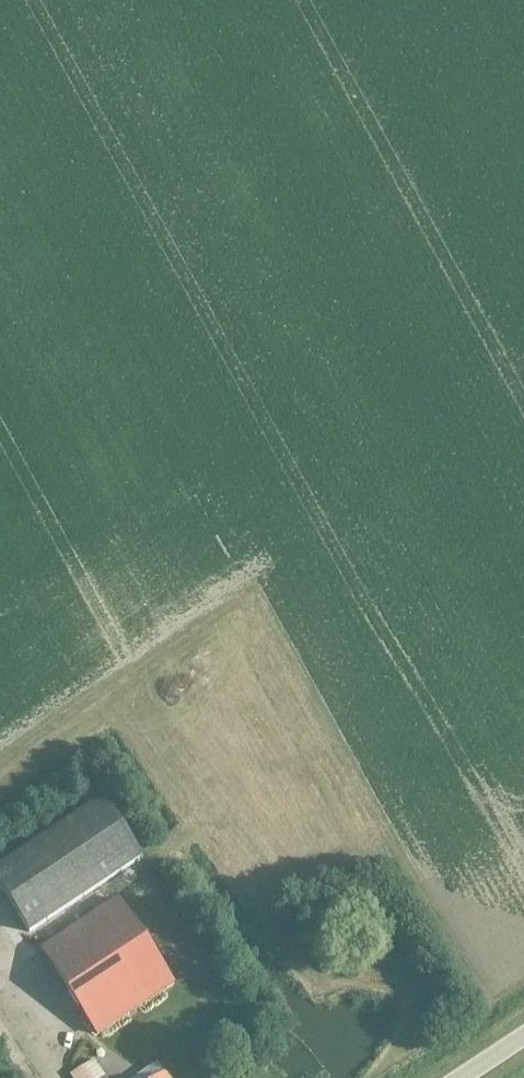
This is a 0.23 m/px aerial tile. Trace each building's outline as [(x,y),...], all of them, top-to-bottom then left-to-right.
[(30,933),(140,860),(101,801),(0,868),(0,887),(30,933)] [(98,1035),(173,985),(118,900),(42,951),(98,1035)]
